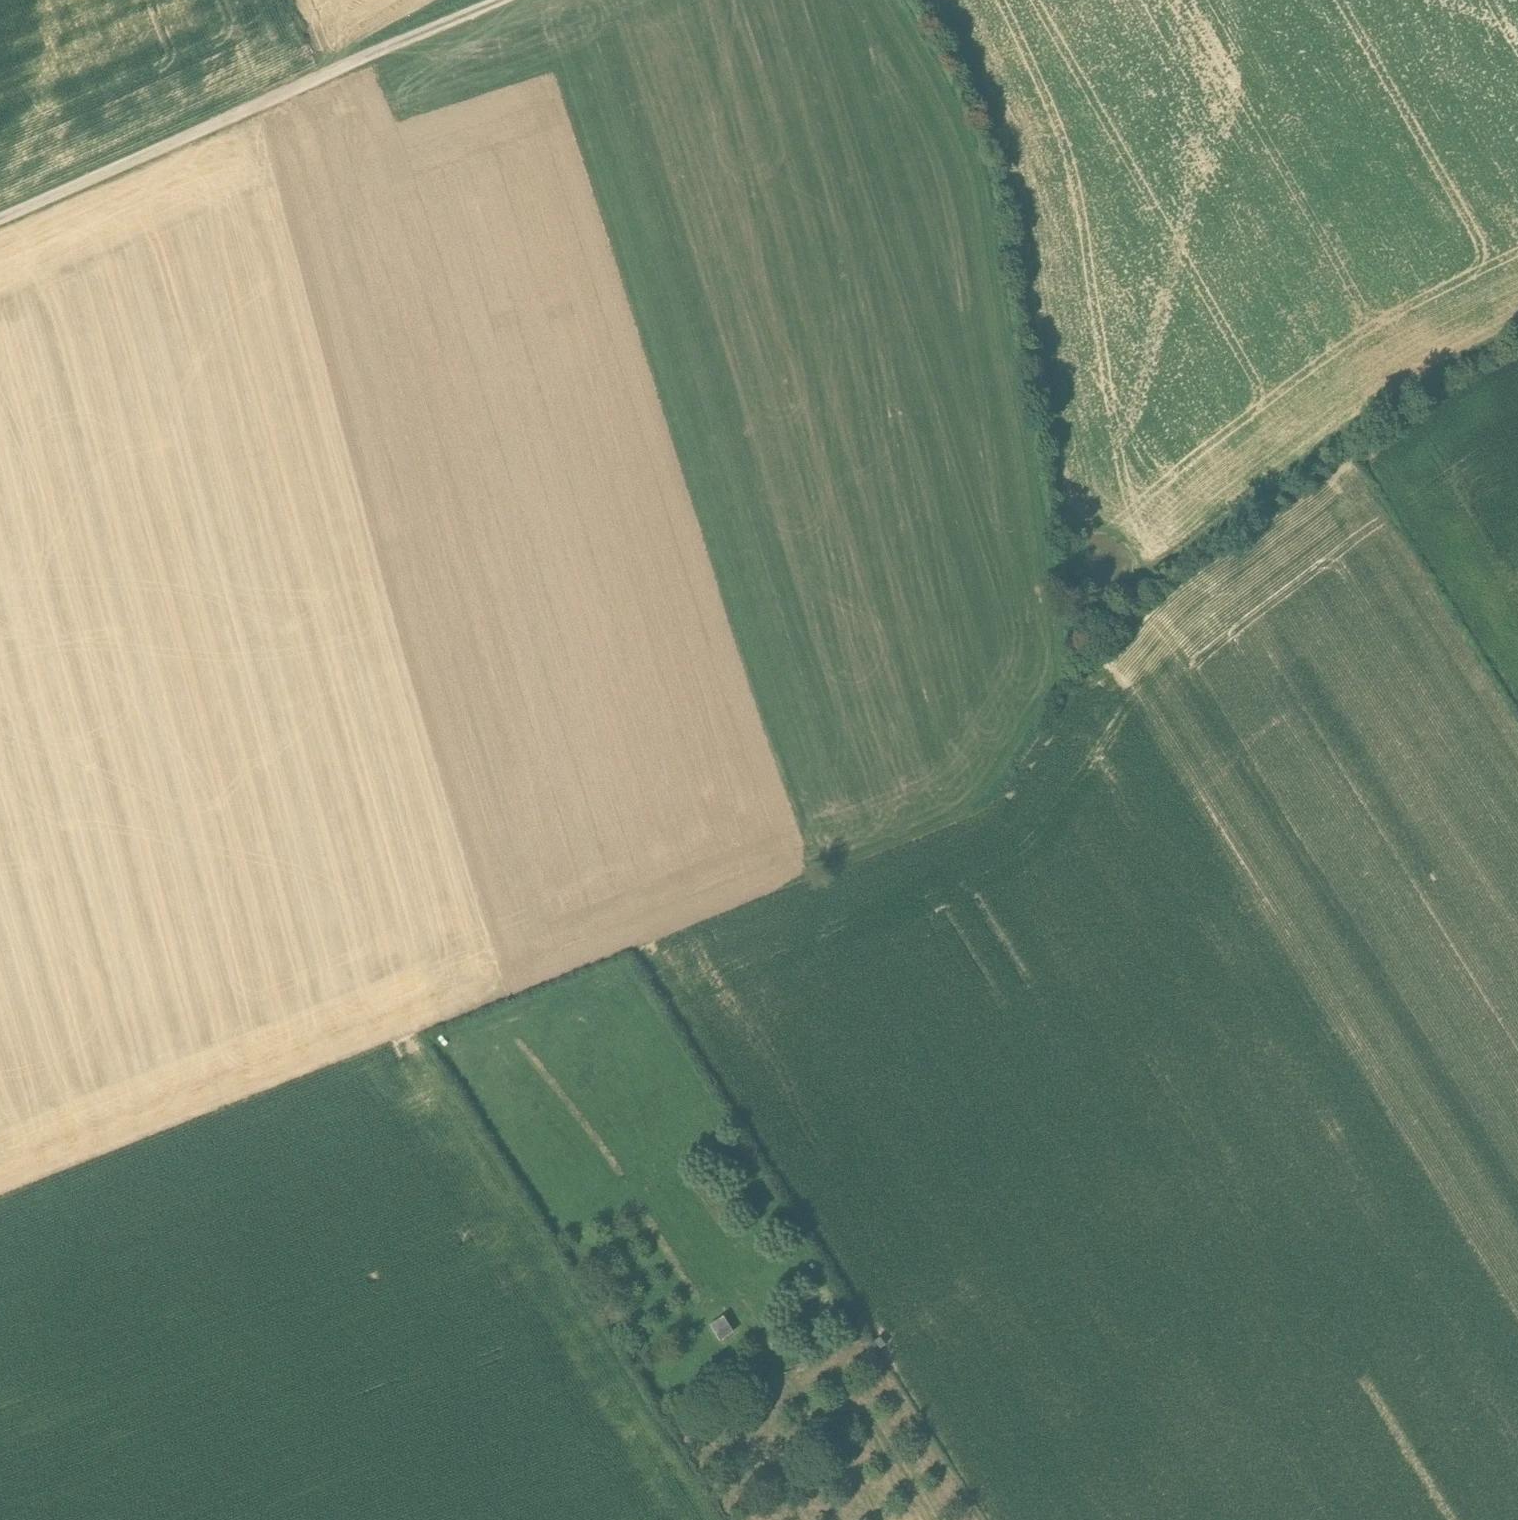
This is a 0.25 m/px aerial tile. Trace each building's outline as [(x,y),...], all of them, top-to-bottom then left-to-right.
[(713,1320),(721,1339),(737,1332),(729,1313),(713,1320)]
